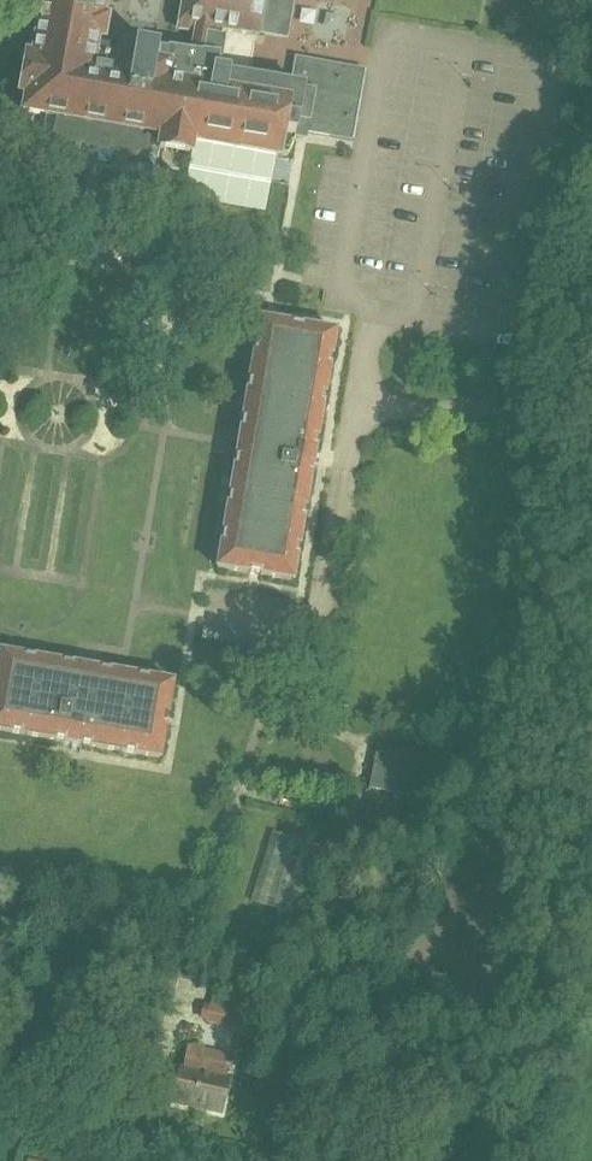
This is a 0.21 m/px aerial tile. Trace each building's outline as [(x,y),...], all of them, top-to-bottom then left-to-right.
[(278,159),(282,133),(294,135),(295,131),(305,133),(354,141),(359,110),(366,71),(295,58),(289,87),(229,77),(229,74),(214,72),(216,58),(220,58),(223,40),(219,39),(221,30),(258,37),(259,33),(287,38),(294,0),(182,0),(182,2),(183,3),(178,29),(195,32),(191,56),(170,52),(169,54),(157,53),(135,49),(134,56),(108,51),(103,42),(107,19),(101,18),(104,0),(44,0),(41,17),(34,55),(27,54),(19,96),(25,97),(22,113),(160,137),(158,149),(190,155),(192,143),(278,159)] [(239,155),(231,216),(276,221),(281,186),(265,184),(268,159),(239,155)] [(217,569),(293,582),(314,458),(336,333),(260,320),(238,445),(217,569)] [(159,759),(173,683),(87,668),(0,653),(0,731),(74,744),(159,759)] [(368,789),(436,802),(443,757),(377,744),(368,789)] [(378,802),(375,826),(398,829),(401,805),(378,802)] [(250,902),(293,917),(317,846),(274,831),(250,902)] [(205,1023),(240,1029),(243,1011),(209,1004),(205,1023)] [(170,1104),(220,1115),(229,1077),(227,1077),(229,1068),(199,1062),(202,1048),(187,1044),(180,1074),(177,1073),(170,1104)]
